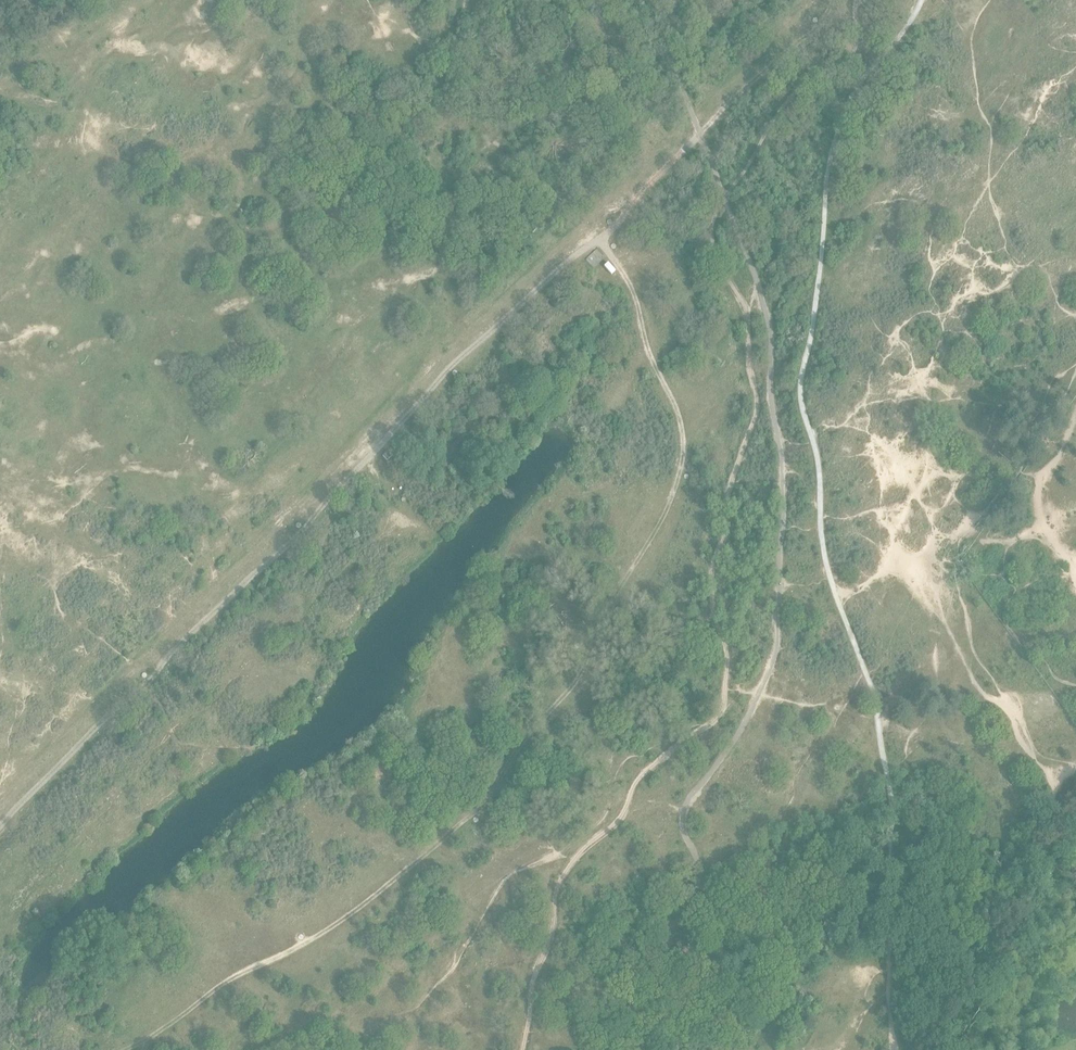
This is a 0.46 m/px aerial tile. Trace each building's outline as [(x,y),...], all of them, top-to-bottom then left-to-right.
[(388,451),(383,456),(387,460),(393,455),(388,451)]
